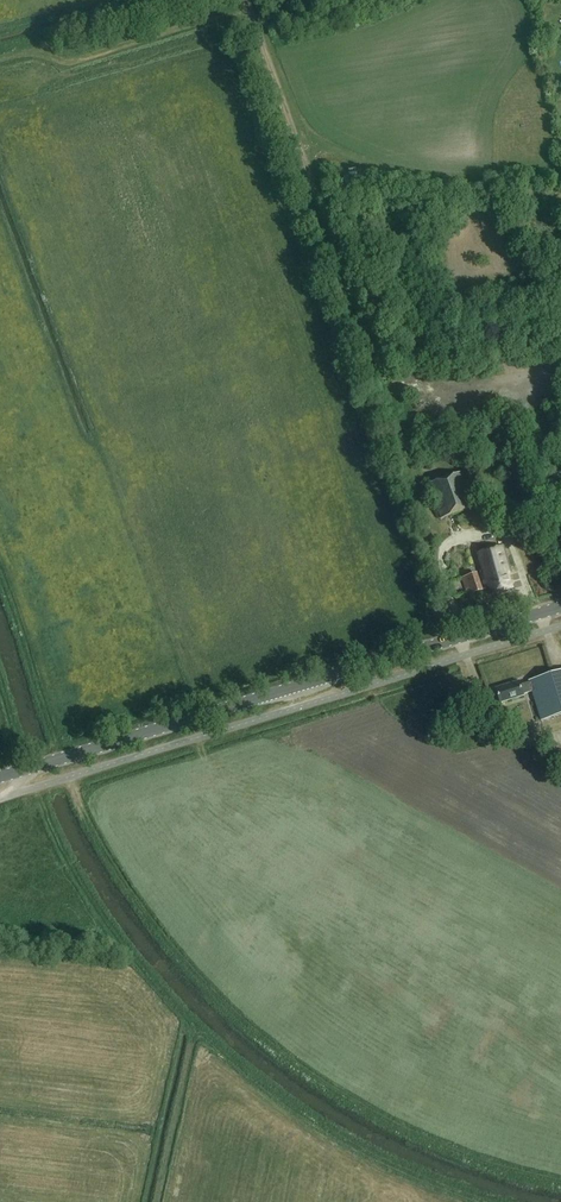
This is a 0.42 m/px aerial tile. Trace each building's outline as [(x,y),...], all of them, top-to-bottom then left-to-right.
[(365,170),(349,170),(349,186),(365,186),(365,170)] [(463,472),(429,484),(441,518),(474,506),(463,472)] [(511,574),(503,546),(475,555),(486,589),(490,588),(492,595),(512,590),(508,575),(511,574)] [(477,573),(461,578),(467,596),(483,591),(477,573)] [(527,681),(528,684),(519,686),(518,681),(495,688),(499,703),(523,696),(523,694),(533,691),(541,721),(560,715),(560,671),(527,681)]
